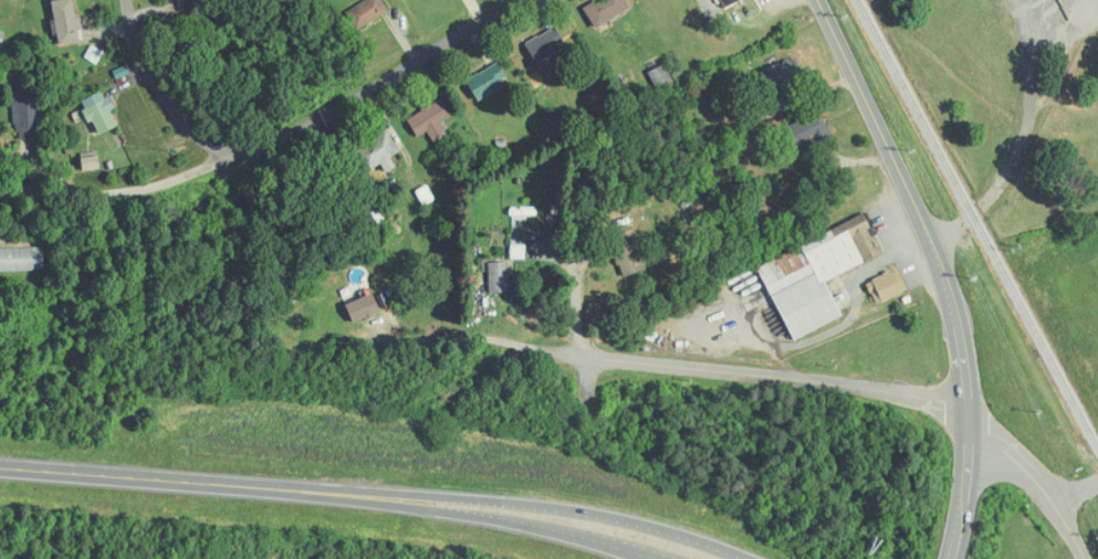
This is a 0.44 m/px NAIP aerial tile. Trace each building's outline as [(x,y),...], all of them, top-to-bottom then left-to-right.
[(58,46),(81,43),(80,30),(83,30),(82,17),(76,17),(74,0),(53,0),(52,0),(58,46)] [(384,0),(368,0),(347,10),(356,29),(390,13),(384,0)] [(585,7),(596,28),(632,10),(627,0),(597,0),(597,1),(585,7)] [(526,43),(537,63),(566,47),(555,27),(526,43)] [(800,80),(791,59),(757,74),(767,96),(800,80)] [(509,81),(499,62),(467,81),(477,99),(509,81)] [(674,80),(666,64),(650,72),(658,88),(674,80)] [(16,139),(40,138),(38,85),(14,86),(16,139)] [(80,101),(89,122),(94,121),(100,135),(119,126),(113,112),(114,111),(105,90),(80,101)] [(419,138),(428,132),(434,142),(448,134),(442,123),(452,117),(443,100),(408,119),(419,138)] [(793,148),(826,135),(817,113),(784,127),(793,148)] [(387,173),(397,167),(391,158),(401,152),(389,131),(356,151),(368,172),(382,164),(387,173)] [(759,265),(793,340),(842,318),(825,280),(884,254),(867,216),(759,265)] [(645,268),(634,238),(613,245),(625,276),(645,268)] [(0,248),(0,271),(45,270),(45,247),(0,248)] [(511,262),(489,263),(491,293),(512,292),(511,262)] [(868,283),(877,304),(909,291),(900,269),(868,283)] [(352,321),(382,314),(378,294),(348,301),(352,321)]
